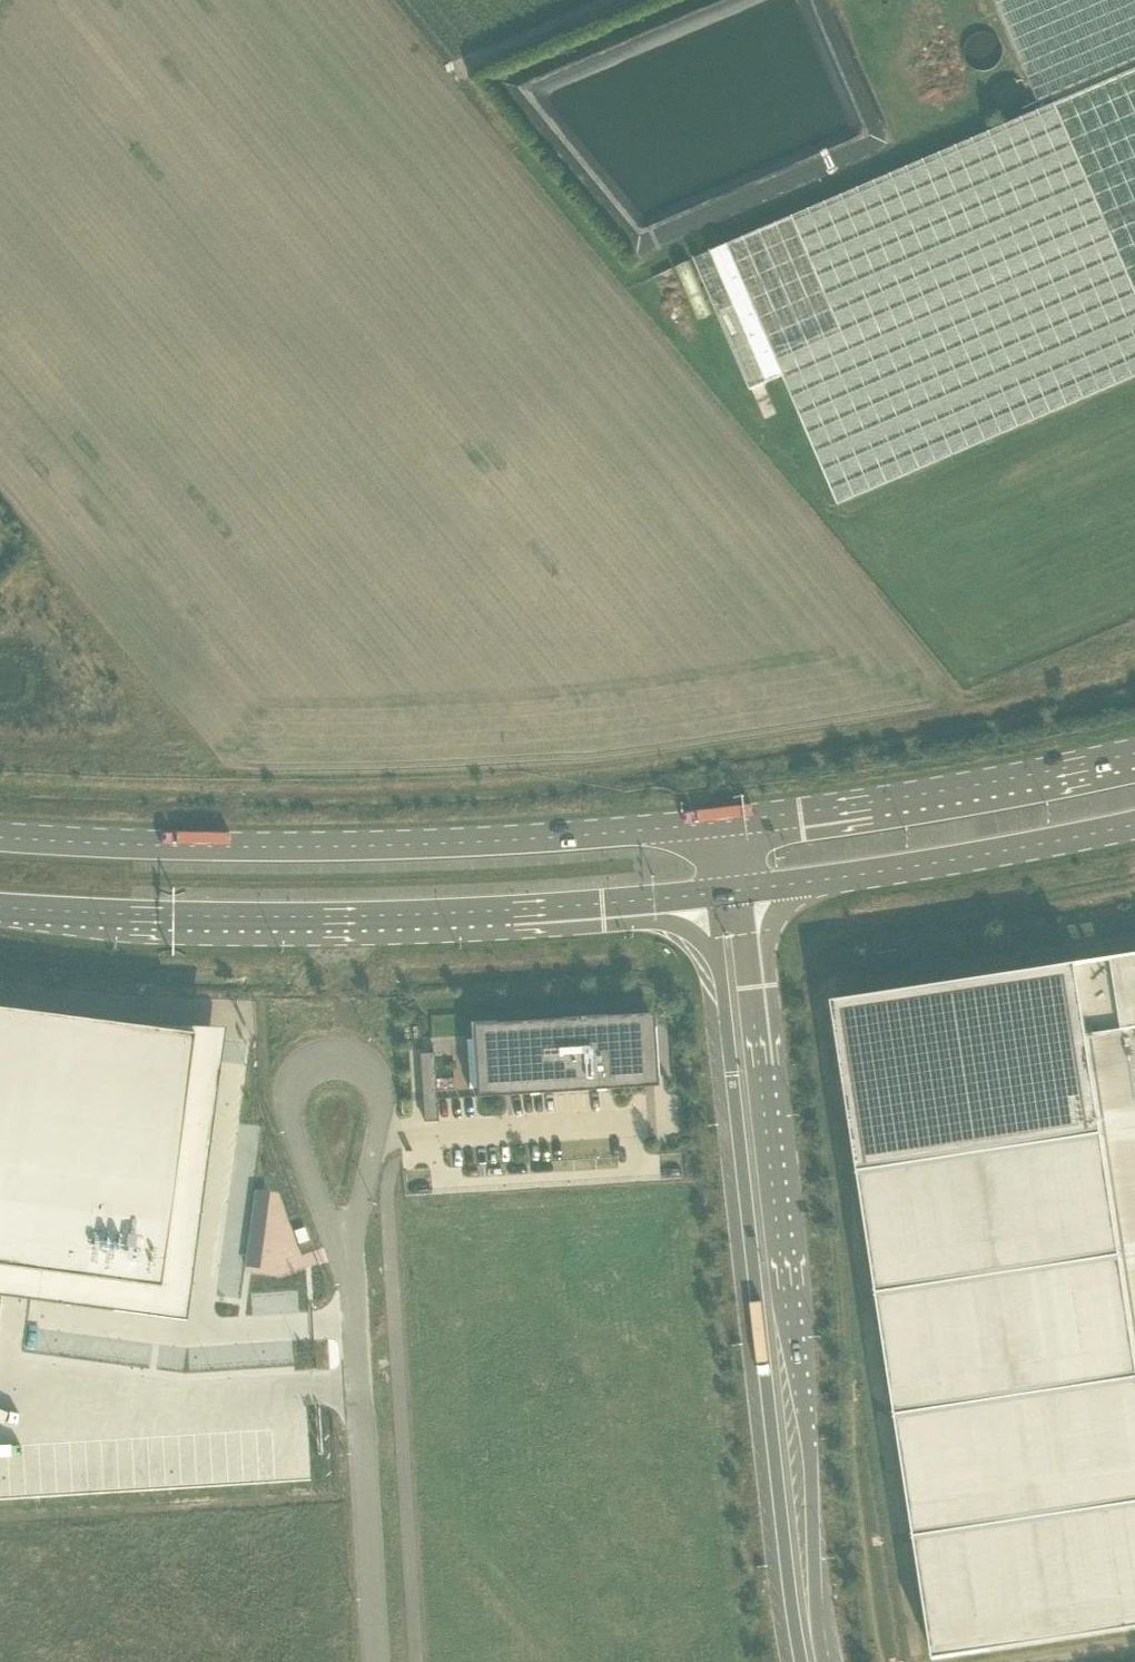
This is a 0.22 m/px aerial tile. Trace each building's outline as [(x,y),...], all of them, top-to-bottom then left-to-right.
[(1038,103),(1134,61),(1134,0),(994,0),(1038,103)] [(694,258),(751,389),(783,374),(838,504),(1134,377),(1134,70),(1053,105),(694,258)] [(1030,103),(1030,98),(1030,93),(1028,90),(1023,83),(1017,79),(1013,78),(1008,78),(1001,80),(995,84),(991,90),(990,93),(990,98),(991,106),(996,113),(1003,117),(1012,118),(1019,116),(1024,112),(1028,106),(1030,103)] [(833,1004),(935,1660),(1134,1629),(1134,957),(833,1004)] [(164,1256),(194,1034),(0,1009),(0,1267),(31,1271),(148,1286),(148,1288),(150,1288),(150,1287),(161,1289),(162,1277),(163,1278),(163,1276),(162,1275),(164,1256)] [(577,1023),(471,1030),(475,1088),(486,1087),(643,1076),(642,1067),(649,1067),(648,1050),(641,1051),(641,1042),(652,1041),(650,1018),(582,1022),(582,1017),(577,1018),(577,1023)] [(418,1050),(420,1118),(434,1118),(432,1049),(418,1050)]
